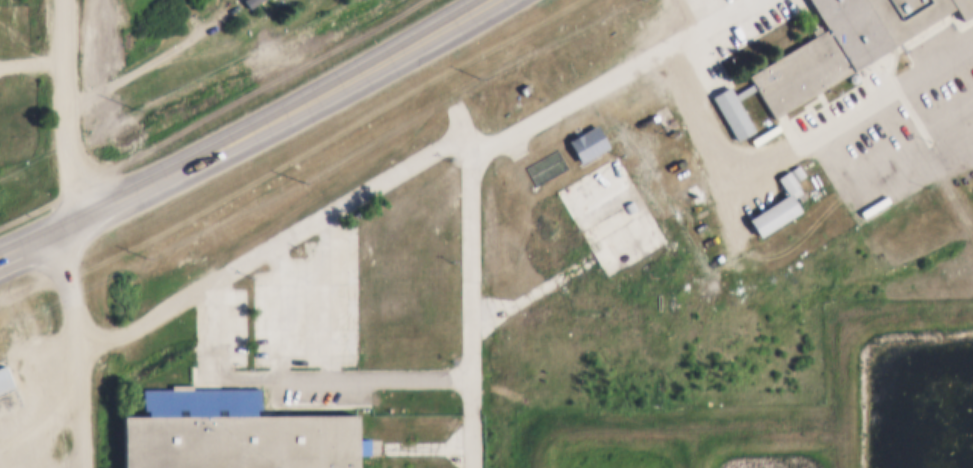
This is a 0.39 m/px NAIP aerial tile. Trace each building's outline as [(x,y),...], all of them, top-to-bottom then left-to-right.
[(248,10),(263,0),(242,0),(248,10)] [(826,28),(809,0),(972,0),(972,10),(960,18),(953,6),(774,114),(757,86),(754,80),(750,73),(815,34),(812,28),(819,23),(823,29),(826,28)] [(757,86),(738,97),(756,127),(739,138),(712,94),(730,83),(735,91),(754,80),(757,86)] [(769,125),(777,120),(782,128),(774,134),(769,125)] [(616,152),(641,193),(591,223),(584,209),(570,217),(553,189),(616,152)] [(791,167),(800,162),(806,174),(798,179),(791,167)] [(777,176),(790,168),(803,191),(793,197),(800,210),(759,234),(747,216),(787,192),(777,176)] [(21,403),(0,411),(0,364),(5,362),(21,403)] [(354,452),(354,467),(119,467),(119,413),(143,413),(143,386),(171,386),(171,382),(194,382),(194,386),(261,386),(261,412),(354,412),(354,436),(368,436),(368,452),(354,452)]
